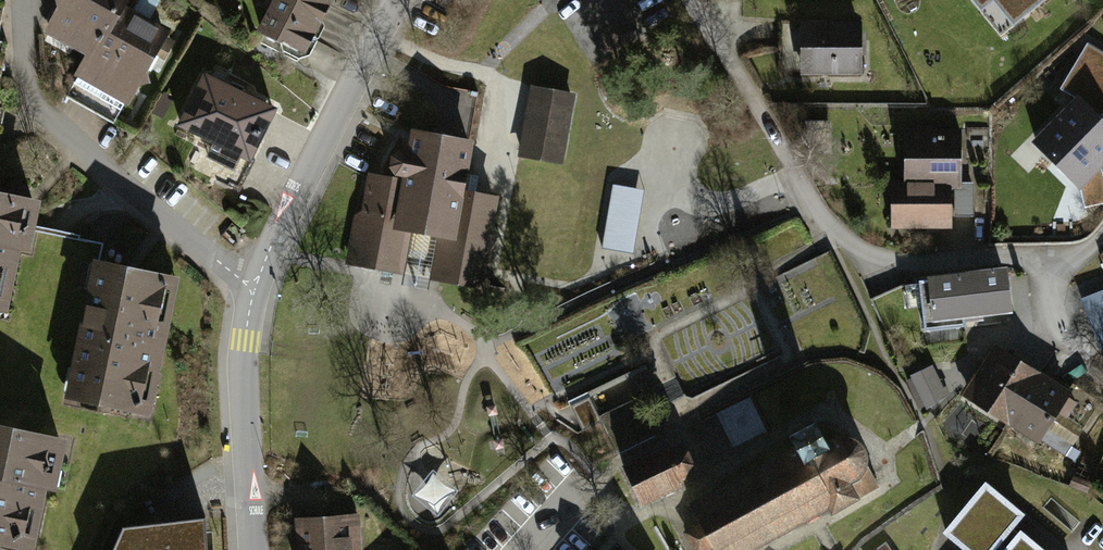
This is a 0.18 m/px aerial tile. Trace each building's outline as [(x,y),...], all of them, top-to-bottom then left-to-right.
[(133,0),(74,0),(50,45),(88,66),(76,89),(132,119),(173,44),(126,18),(135,1),(133,0)] [(261,43),(318,69),(349,0),(281,0),(261,43)] [(1001,35),(1044,0),(972,0),(1001,35)] [(873,31),(810,30),(809,86),(872,86),(873,31)] [(285,123),(203,82),(177,134),(259,175),(285,123)] [(580,100),(538,93),(525,164),(567,171),(580,100)] [(1102,167),(1102,121),(1080,98),(1035,142),(1081,188),(1102,167)] [(907,152),(900,155),(901,183),(892,187),(891,233),(955,234),(956,191),(966,189),(968,137),(908,135),(907,152)] [(392,184),(370,180),(352,274),(402,283),(409,242),(449,249),(442,287),(489,296),(506,206),(473,200),(482,153),(415,140),(411,162),(396,159),(392,184)] [(606,250),(636,253),(642,190),(612,187),(606,250)] [(63,219),(0,204),(0,318),(36,327),(63,219)] [(83,411),(180,431),(209,290),(112,270),(83,411)] [(1014,279),(929,289),(934,333),(1019,323),(1014,279)] [(1081,301),(1101,353),(1102,352),(1102,293),(1081,301)] [(1077,405),(996,357),(965,409),(1046,458),(1077,405)] [(938,373),(911,386),(926,416),(952,403),(938,373)] [(683,510),(704,549),(762,549),(824,517),(826,521),(856,506),(854,502),(879,489),(852,439),(838,436),(825,443),(815,424),(788,439),(795,452),(683,510)] [(4,433),(0,448),(0,549),(65,549),(92,459),(4,433)] [(666,449),(619,470),(637,510),(678,492),(691,474),(685,459),(666,449)] [(441,450),(431,471),(456,483),(466,462),(441,450)] [(432,472),(413,502),(438,517),(457,487),(432,472)] [(991,496),(951,544),(958,549),(1009,549),(1028,527),(991,496)] [(122,525),(111,549),(205,549),(202,515),(122,525)] [(304,528),(304,549),(359,549),(358,526),(304,528)]
